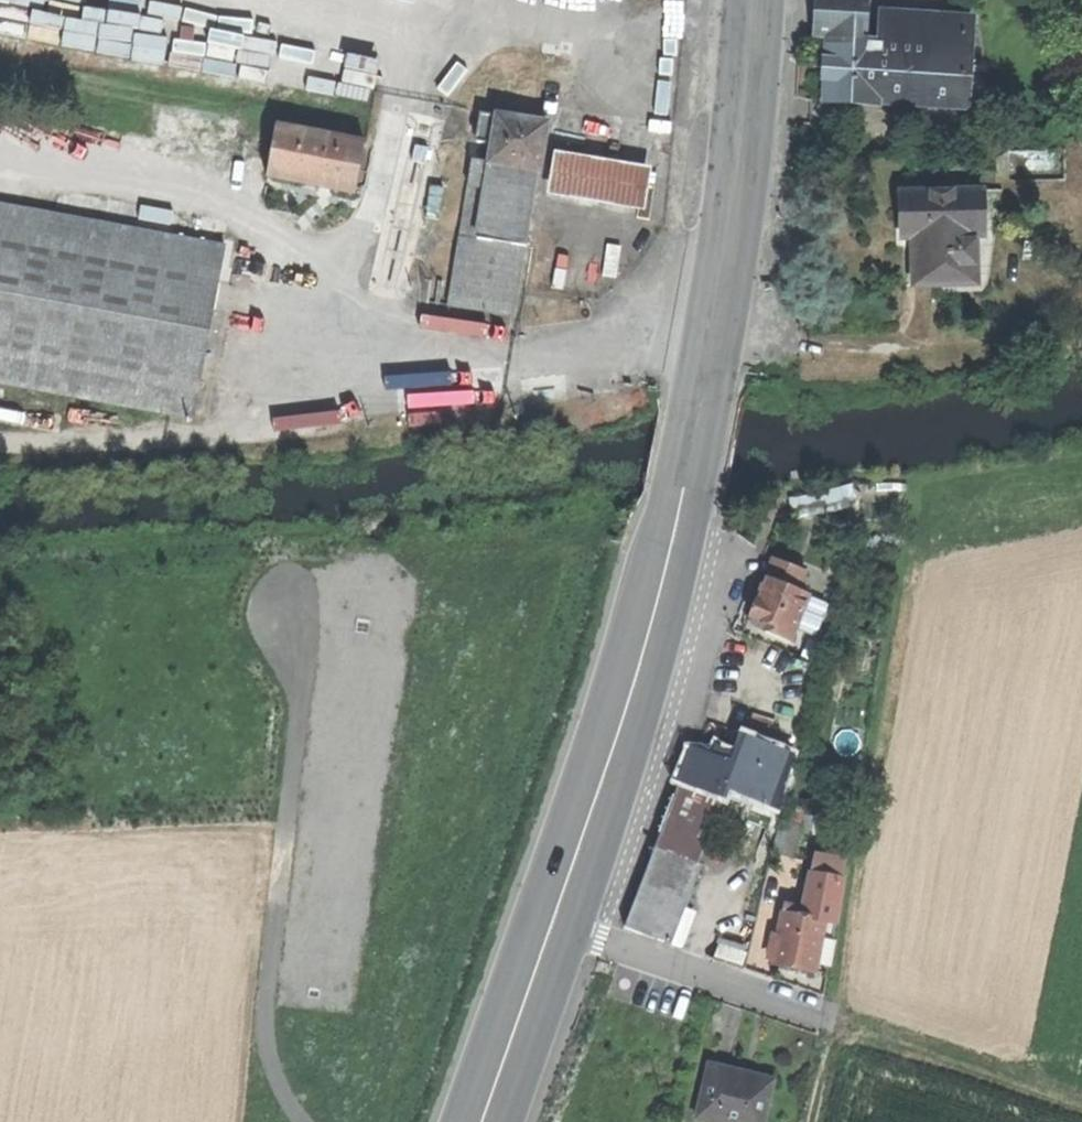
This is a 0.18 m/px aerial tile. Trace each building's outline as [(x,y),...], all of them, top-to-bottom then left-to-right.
[(831,42),(863,43),(864,32),(865,0),(822,0),(820,40),(831,40),(831,42)] [(884,44),(884,50),(934,52),(961,53),(962,31),(883,28),(883,33),(882,44),(884,44)] [(970,31),(962,31),(961,53),(934,52),(933,73),(949,74),(949,62),(969,63),(970,31)] [(883,33),(864,32),(863,43),(882,44),(883,33)] [(881,105),(881,104),(883,71),(884,50),(884,44),(882,44),(863,43),(831,42),(830,62),(829,82),(828,103),(881,105)] [(883,71),(933,73),(934,52),(884,50),(883,71)] [(949,62),(949,74),(966,75),(974,75),(971,69),(969,63),(949,62)] [(986,69),(971,69),(974,75),(966,75),(966,91),(986,92),(986,69)] [(881,104),(965,108),(966,91),(966,75),(949,74),(933,73),(883,71),(881,104)] [(490,163),(539,171),(546,125),(482,114),(478,142),(493,145),(490,163)] [(277,129),(267,177),(351,193),(360,145),(277,129)] [(553,152),(546,197),(643,213),(650,168),(553,152)] [(526,246),(539,171),(490,163),(478,238),(526,246)] [(985,196),(903,197),(904,227),(915,227),(915,254),(915,290),(978,289),(978,241),(985,241),(985,196)] [(192,420),(204,356),(224,245),(0,205),(0,385),(192,420)] [(519,286),(526,246),(478,238),(459,235),(447,305),(514,316),(519,286)] [(769,577),(802,592),(812,571),(779,556),(769,577)] [(814,598),(802,592),(769,577),(760,597),(751,616),(771,626),(768,633),(793,645),(814,598)] [(659,850),(696,865),(722,798),(727,799),(733,792),(776,807),(795,759),(747,741),(737,759),(717,751),(694,763),(659,850)] [(781,824),(774,854),(797,859),(803,829),(781,824)] [(696,865),(659,850),(644,888),(629,929),(671,945),(701,866),(696,865)] [(819,879),(811,922),(828,925),(837,926),(845,884),(819,879)] [(787,908),(786,917),(802,920),(804,911),(787,908)] [(802,920),(786,917),(782,938),(778,958),(777,966),(797,970),(819,974),(828,925),(811,922),(802,920)] [(773,957),(778,958),(782,938),(777,937),(773,957)] [(709,1066),(692,1119),(700,1121),(764,1121),(775,1087),(747,1078),(709,1066)]
